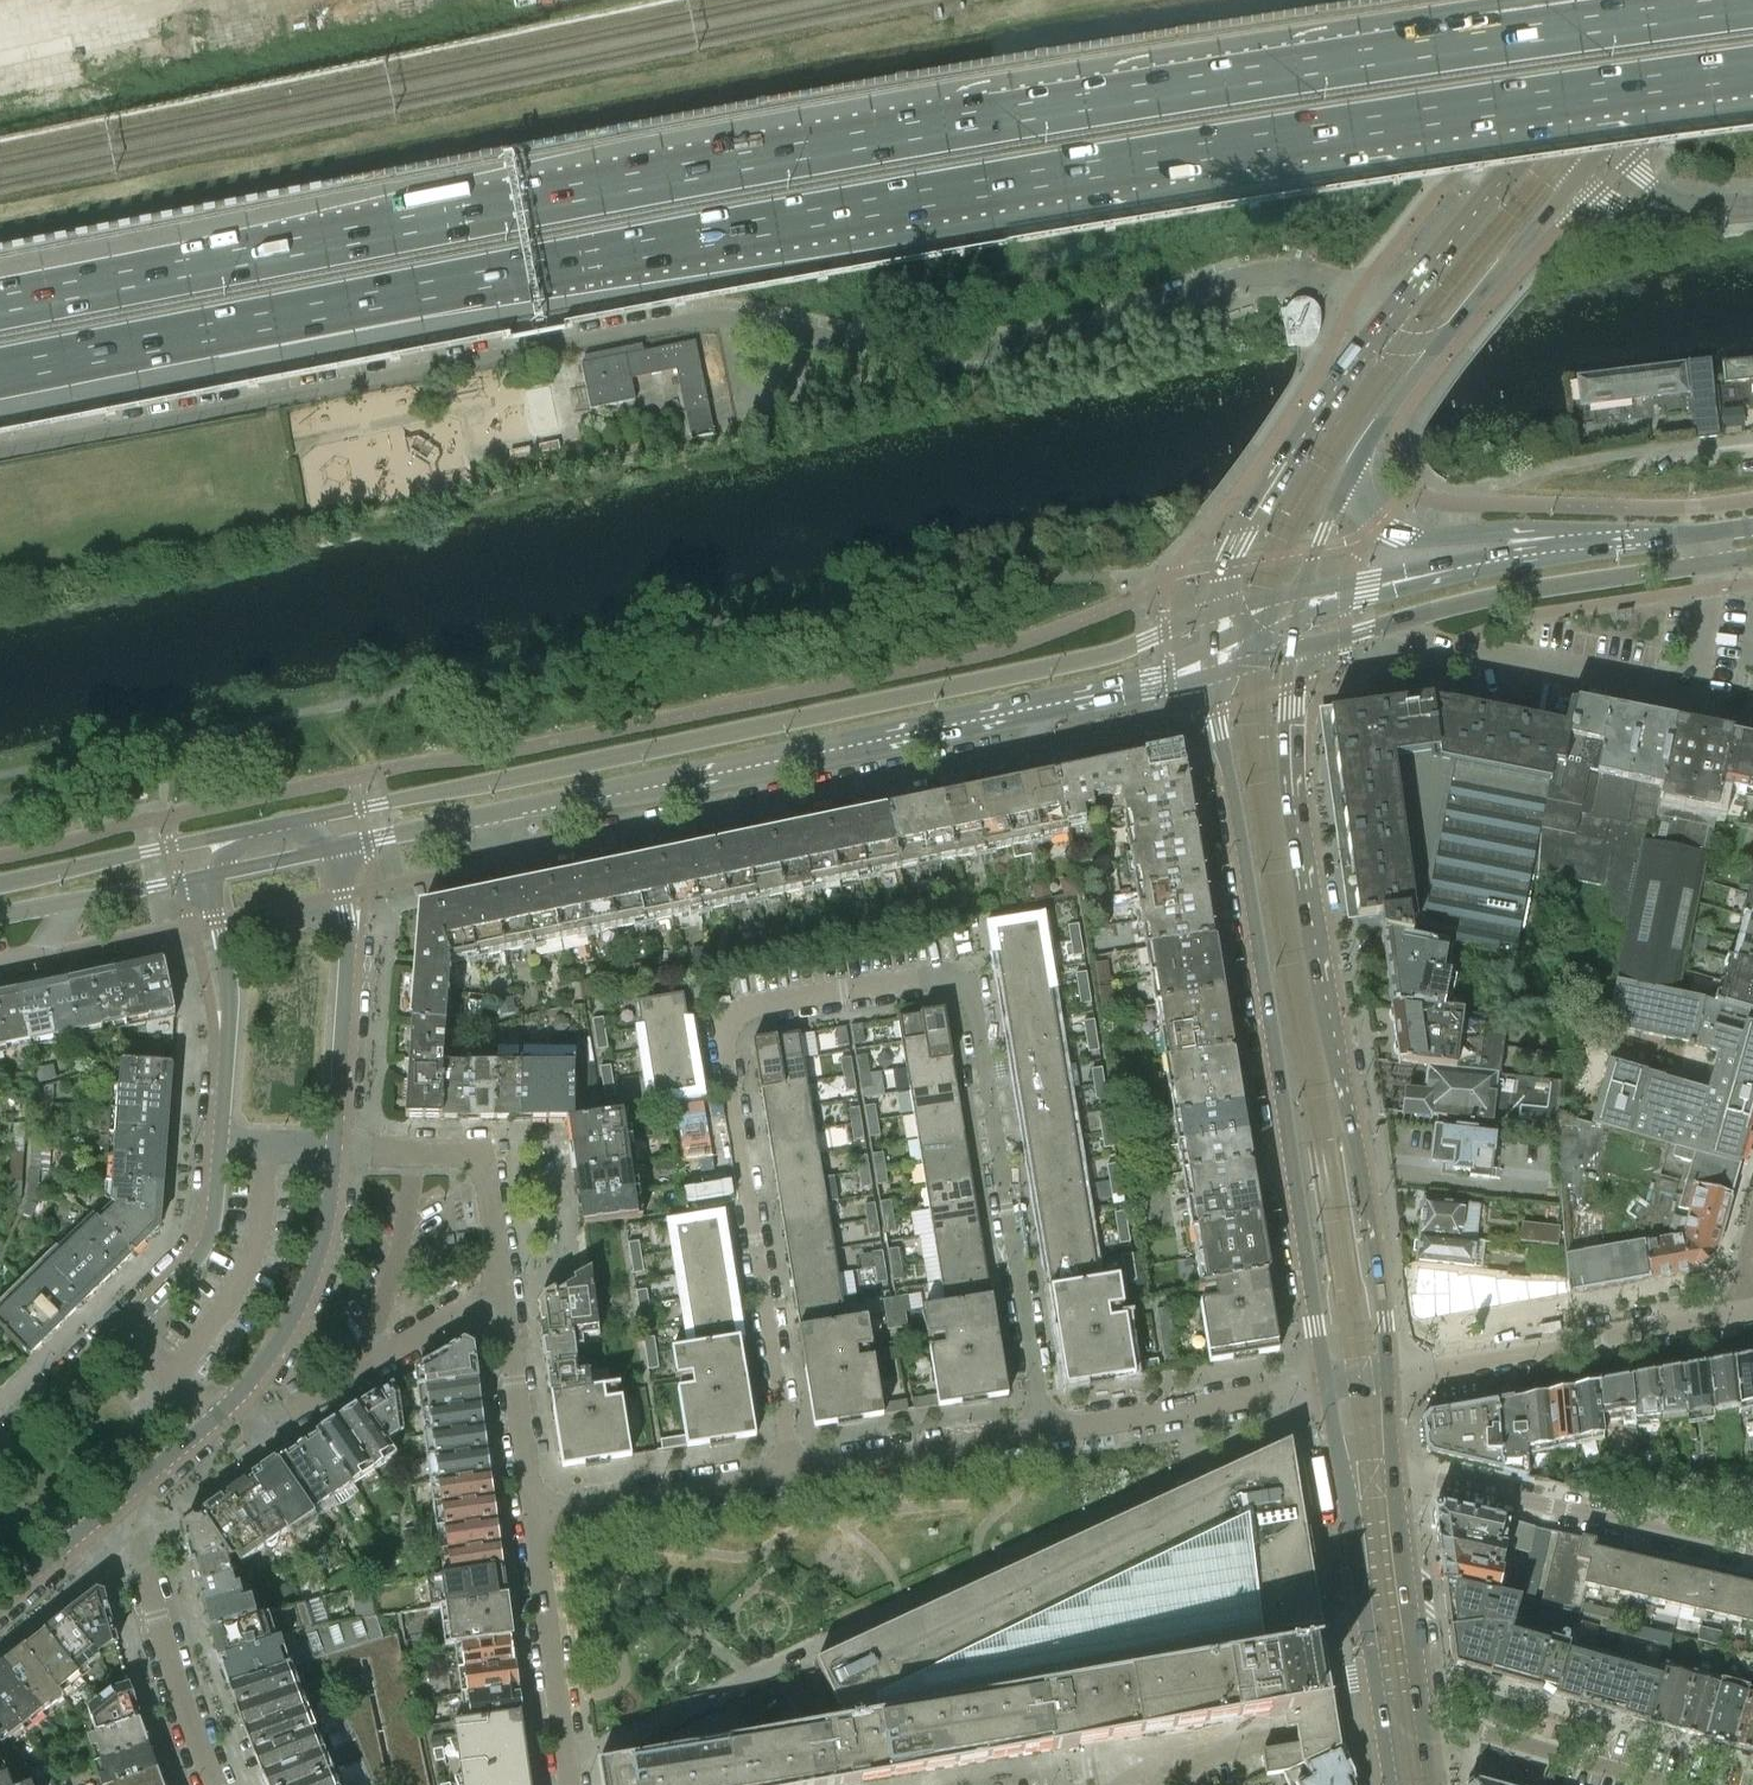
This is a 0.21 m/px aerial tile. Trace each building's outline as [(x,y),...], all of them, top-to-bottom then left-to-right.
[(1293,307),(1290,308),(1280,310),(1288,347),(1301,344),(1301,343),(1311,341),(1311,306),(1294,309),(1293,307)] [(707,408),(693,342),(643,352),(641,344),(583,356),(585,365),(580,366),(589,411),(635,401),(631,381),(675,371),(684,413),(707,408)] [(1717,387),(1718,406),(1732,405),(1731,386),(1717,387)] [(1718,437),(1713,390),(1690,393),(1695,440),(1718,437)] [(1638,409),(1648,409),(1648,399),(1638,399),(1638,409)] [(1725,407),(1725,424),(1744,424),(1744,407),(1725,407)] [(713,436),(711,423),(687,428),(690,441),(713,436)] [(1431,699),(1329,713),(1357,919),(1379,916),(1381,932),(1473,951),(1514,959),(1552,766),(1561,768),(1568,728),(1431,699)] [(1573,704),(1568,728),(1561,768),(1596,775),(1598,766),(1608,711),(1573,704)] [(1641,717),(1608,711),(1598,766),(1629,772),(1641,717)] [(1672,723),(1641,717),(1629,772),(1636,773),(1634,783),(1660,788),(1672,723)] [(1714,813),(1719,788),(1731,734),(1672,723),(1660,788),(1652,831),(1650,843),(1706,853),(1709,836),(1714,813)] [(1731,734),(1719,788),(1752,795),(1752,739),(1731,734)] [(1188,796),(1182,757),(1180,750),(1174,751),(1142,758),(1150,802),(1188,796)] [(1142,758),(1054,776),(1065,826),(1083,822),(1081,811),(1091,809),(1089,800),(1119,794),(1121,807),(1150,802),(1142,758)] [(1598,871),(1608,822),(1626,826),(1634,783),(1636,773),(1629,772),(1598,766),(1596,775),(1561,768),(1552,766),(1531,874),(1596,887),(1598,871)] [(1054,776),(998,788),(1010,846),(1066,834),(1065,826),(1054,776)] [(1660,788),(1634,783),(1626,826),(1644,830),(1652,831),(1660,788)] [(998,788),(942,800),(954,857),(1010,846),(998,788)] [(1192,824),(1188,796),(1150,802),(1121,807),(1125,836),(1192,824)] [(942,800),(886,811),(898,869),(954,857),(942,800)] [(886,811),(826,824),(838,882),(872,875),(898,869),(886,811)] [(1623,931),(1642,841),(1644,830),(1626,826),(1608,822),(1598,871),(1596,887),(1610,890),(1608,903),(1603,927),(1623,931)] [(826,824),(770,835),(782,893),(838,882),(826,824)] [(1197,852),(1192,824),(1125,836),(1130,863),(1197,852)] [(770,835),(715,847),(726,905),(782,893),(770,835)] [(1691,926),(1696,902),(1701,879),(1706,853),(1650,843),(1642,841),(1623,931),(1613,978),(1616,979),(1678,990),(1687,948),(1696,950),(1700,928),(1691,926)] [(715,847),(658,859),(670,917),(726,905),(715,847)] [(1201,880),(1197,852),(1130,863),(1134,890),(1201,880)] [(658,859),(603,870),(615,928),(670,917),(658,859)] [(603,870),(575,876),(549,881),(561,940),(615,928),(603,870)] [(1206,909),(1201,880),(1134,890),(1139,919),(1206,909)] [(549,881),(494,893),(506,951),(561,940),(549,881)] [(494,893),(438,904),(450,963),(452,963),(506,951),(494,893)] [(450,963),(438,904),(421,908),(412,1021),(448,1024),(452,963),(450,963)] [(1211,937),(1206,909),(1139,919),(1144,948),(1211,937)] [(1747,916),(1743,915),(1730,911),(1728,921),(1740,925),(1745,926),(1742,938),(1752,941),(1752,918),(1747,916)] [(1038,921),(993,928),(997,952),(1042,945),(1038,921)] [(1068,926),(1070,940),(1080,938),(1078,924),(1068,926)] [(1473,951),(1381,932),(1385,963),(1446,976),(1455,977),(1468,979),(1471,962),(1473,951)] [(1215,965),(1211,937),(1144,948),(1149,976),(1215,965)] [(1742,938),(1737,937),(1734,947),(1739,949),(1736,960),(1752,965),(1752,941),(1742,938)] [(1080,938),(1070,940),(1072,956),(1083,955),(1080,938)] [(1042,945),(997,952),(1001,976),(1046,969),(1042,945)] [(1736,960),(1724,957),(1722,967),(1731,969),(1724,993),(1715,991),(1713,1000),(1725,1004),(1749,1011),(1752,1012),(1752,965),(1736,960)] [(164,961),(116,971),(125,1022),(146,1018),(175,1012),(164,961)] [(1095,964),(1098,983),(1111,981),(1108,962),(1095,964)] [(1446,976),(1385,963),(1391,1005),(1449,1011),(1452,997),(1464,1000),(1468,979),(1455,977),(1446,976)] [(669,976),(684,973),(682,964),(667,967),(669,976)] [(1220,993),(1215,965),(1149,976),(1153,1004),(1220,993)] [(1046,969),(1001,976),(1005,1000),(1050,993),(1046,969)] [(116,971),(69,981),(78,1032),(125,1022),(116,971)] [(1075,974),(1078,988),(1088,986),(1086,972),(1075,974)] [(1752,1115),(1752,1024),(1745,1022),(1749,1011),(1725,1004),(1713,1000),(1678,990),(1616,979),(1611,1002),(1606,1025),(1686,1041),(1685,1045),(1715,1052),(1706,1087),(1606,1062),(1590,1125),(1694,1152),(1739,1165),(1752,1115)] [(69,981),(21,991),(30,1041),(78,1032),(69,981)] [(1112,985),(1099,987),(1102,1011),(1115,1009),(1112,985)] [(1088,986),(1078,988),(1080,1004),(1091,1002),(1088,986)] [(0,995),(0,1048),(30,1041),(21,991),(0,995)] [(1050,993),(1005,1000),(1009,1024),(1054,1017),(1050,993)] [(1224,1021),(1220,993),(1153,1004),(1158,1033),(1224,1021)] [(637,1002),(641,1026),(686,1019),(682,995),(637,1002)] [(1482,1015),(1459,1012),(1449,1011),(1391,1005),(1391,1009),(1389,1011),(1391,1024),(1393,1025),(1395,1042),(1394,1042),(1397,1060),(1398,1060),(1398,1063),(1400,1062),(1428,1065),(1453,1068),(1497,1074),(1504,1017),(1505,1006),(1483,1003),(1482,1015)] [(897,1017),(901,1041),(948,1033),(944,1010),(897,1017)] [(1054,1017),(1009,1024),(1013,1048),(1058,1041),(1054,1017)] [(602,1018),(592,1019),(594,1034),(605,1032),(602,1018)] [(686,1019),(641,1026),(645,1051),(690,1043),(686,1019)] [(1083,1021),(1085,1036),(1096,1034),(1093,1020),(1083,1021)] [(445,1057),(448,1024),(412,1021),(409,1068),(444,1071),(444,1057),(445,1057)] [(1229,1049),(1224,1021),(1158,1033),(1163,1061),(1229,1049)] [(865,1042),(861,1024),(851,1026),(854,1044),(865,1042)] [(838,1047),(848,1045),(845,1026),(835,1028),(838,1047)] [(605,1032),(594,1034),(597,1050),(607,1048),(605,1032)] [(752,1041),(756,1065),(803,1057),(799,1033),(752,1041)] [(948,1033),(901,1041),(905,1065),(952,1057),(948,1033)] [(1096,1034),(1085,1036),(1088,1052),(1098,1050),(1096,1034)] [(1058,1041),(1013,1048),(1016,1072),(1062,1064),(1058,1041)] [(690,1043),(645,1051),(649,1075),(694,1068),(690,1043)] [(162,1059),(163,1045),(131,1044),(133,1057),(162,1059)] [(1234,1077),(1229,1049),(1163,1061),(1167,1088),(1234,1077)] [(866,1055),(856,1056),(859,1073),(869,1071),(866,1055)] [(470,1058),(445,1057),(444,1057),(444,1071),(443,1118),(469,1118),(470,1058)] [(803,1057),(756,1065),(760,1089),(807,1081),(803,1057)] [(840,1059),(843,1075),(853,1074),(850,1057),(840,1059)] [(952,1057),(905,1065),(905,1067),(906,1067),(909,1089),(955,1081),(951,1060),(952,1060),(952,1057)] [(497,1058),(470,1058),(469,1118),(496,1118),(497,1058)] [(523,1059),(497,1058),(496,1118),(521,1119),(523,1059)] [(548,1059),(523,1059),(521,1119),(547,1119),(548,1059)] [(574,1119),(574,1065),(574,1060),(548,1059),(547,1119),(569,1119),(574,1119)] [(168,1113),(170,1083),(171,1065),(120,1060),(114,1062),(112,1084),(118,1084),(116,1109),(168,1113)] [(1062,1064),(1016,1072),(1020,1096),(1066,1088),(1062,1064)] [(592,1066),(574,1065),(574,1119),(591,1116),(592,1066)] [(1561,1082),(1497,1074),(1453,1068),(1428,1065),(1425,1086),(1417,1085),(1417,1092),(1407,1091),(1405,1112),(1491,1122),(1493,1103),(1499,1104),(1496,1130),(1533,1134),(1556,1136),(1560,1117),(1562,1109),(1558,1108),(1561,1082)] [(610,1066),(600,1067),(602,1083),(613,1081),(610,1066)] [(443,1118),(444,1071),(409,1068),(405,1118),(443,1118)] [(694,1068),(649,1075),(653,1100),(698,1092),(694,1068)] [(1091,1069),(1093,1084),(1104,1082),(1101,1068),(1091,1069)] [(12,1090),(36,1085),(32,1069),(8,1074),(12,1090)] [(869,1071),(859,1073),(861,1089),(872,1087),(869,1071)] [(853,1074),(843,1075),(845,1091),(856,1090),(853,1074)] [(1238,1106),(1234,1077),(1167,1088),(1172,1117),(1238,1106)] [(613,1081),(602,1083),(605,1098),(615,1096),(613,1081)] [(807,1081),(760,1089),(761,1091),(765,1113),(809,1105),(806,1083),(808,1083),(807,1081)] [(955,1081),(909,1089),(913,1113),(959,1105),(955,1081)] [(53,1104),(55,1082),(33,1090),(33,1102),(53,1104)] [(1104,1082),(1093,1084),(1096,1100),(1106,1098),(1104,1082)] [(1066,1088),(1020,1096),(1024,1120),(1070,1112),(1066,1088)] [(51,1137),(53,1104),(33,1102),(31,1136),(51,1137)] [(875,1104),(864,1106),(867,1121),(877,1119),(875,1104)] [(809,1105),(765,1113),(769,1137),(813,1129),(809,1105)] [(959,1105),(913,1113),(917,1137),(963,1129),(959,1105)] [(1243,1134),(1238,1106),(1172,1117),(1177,1145),(1243,1134)] [(848,1109),(851,1123),(861,1121),(859,1107),(848,1109)] [(168,1113),(116,1109),(112,1156),(164,1160),(168,1113)] [(628,1111),(591,1116),(574,1119),(569,1119),(573,1145),(631,1137),(628,1111)] [(1070,1112),(1024,1120),(1028,1145),(1074,1137),(1070,1112)] [(1099,1118),(1101,1133),(1111,1131),(1109,1116),(1099,1118)] [(1670,1233),(1685,1184),(1694,1152),(1590,1125),(1583,1123),(1560,1117),(1556,1136),(1555,1140),(1558,1184),(1561,1220),(1565,1281),(1567,1295),(1639,1282),(1628,1226),(1670,1235),(1670,1233)] [(877,1119),(867,1121),(869,1137),(880,1135),(877,1119)] [(861,1121),(851,1123),(853,1139),(864,1138),(861,1121)] [(24,1153),(25,1125),(14,1124),(12,1152),(24,1153)] [(1487,1178),(1492,1132),(1436,1124),(1431,1160),(1452,1163),(1452,1169),(1470,1171),(1470,1176),(1487,1178)] [(831,1149),(828,1127),(817,1129),(820,1151),(831,1149)] [(813,1129),(769,1137),(773,1161),(817,1153),(813,1129)] [(963,1129),(917,1137),(921,1161),(967,1153),(963,1129)] [(1111,1131),(1101,1133),(1104,1148),(1114,1146),(1111,1131)] [(1247,1161),(1243,1134),(1177,1145),(1181,1173),(1247,1161)] [(48,1169),(51,1137),(31,1136),(30,1169),(39,1169),(48,1169)] [(631,1137),(573,1145),(576,1171),(635,1162),(631,1137)] [(1074,1137),(1028,1145),(1032,1168),(1077,1160),(1074,1137)] [(22,1181),(24,1153),(12,1152),(11,1181),(22,1181)] [(1730,1197),(1736,1174),(1739,1165),(1694,1152),(1685,1184),(1730,1197)] [(817,1153),(773,1161),(777,1185),(821,1177),(817,1153)] [(882,1153),(872,1154),(874,1168),(885,1167),(882,1153)] [(967,1153),(921,1161),(925,1185),(970,1177),(967,1153)] [(856,1157),(858,1171),(869,1169),(866,1155),(856,1157)] [(164,1160),(112,1156),(108,1200),(115,1204),(161,1208),(164,1160)] [(1077,1160),(1032,1168),(1036,1192),(1081,1184),(1077,1160)] [(1252,1190),(1247,1161),(1181,1173),(1186,1200),(1252,1190)] [(635,1162),(576,1171),(580,1197),(639,1189),(635,1162)] [(1106,1165),(1109,1180),(1119,1178),(1117,1164),(1106,1165)] [(885,1167),(874,1168),(877,1185),(887,1183),(885,1167)] [(38,1189),(39,1169),(30,1169),(30,1170),(28,1188),(38,1189)] [(869,1169),(858,1171),(861,1188),(871,1186),(869,1169)] [(834,1175),(821,1177),(777,1185),(781,1209),(825,1201),(837,1199),(834,1175)] [(970,1177),(925,1185),(929,1209),(974,1201),(970,1177)] [(1119,1178),(1109,1180),(1111,1196),(1122,1194),(1119,1178)] [(21,1198),(22,1181),(11,1181),(10,1197),(21,1198)] [(1081,1184),(1036,1192),(1040,1216),(1085,1208),(1081,1184)] [(1717,1245),(1730,1197),(1685,1184),(1670,1233),(1717,1245)] [(37,1205),(38,1189),(28,1188),(27,1201),(21,1214),(30,1217),(37,1205)] [(639,1189),(580,1197),(584,1224),(643,1216),(639,1189)] [(1256,1218),(1252,1190),(1186,1200),(1190,1228),(1256,1218)] [(1488,1208),(1423,1199),(1418,1236),(1484,1243),(1488,1208)] [(890,1200),(880,1202),(882,1216),(893,1215),(890,1200)] [(829,1225),(825,1201),(781,1209),(784,1233),(829,1225)] [(974,1201),(929,1209),(933,1233),(978,1225),(974,1201)] [(864,1205),(866,1219),(877,1217),(874,1203),(864,1205)] [(161,1208),(115,1204),(99,1220),(132,1254),(159,1228),(161,1208)] [(1085,1208),(1040,1216),(1044,1240),(1089,1232),(1085,1208)] [(10,1225),(14,1214),(6,1210),(1,1221),(10,1225)] [(1114,1213),(1117,1228),(1127,1226),(1125,1211),(1114,1213)] [(893,1215),(882,1216),(885,1233),(895,1231),(893,1215)] [(877,1217),(866,1219),(869,1235),(879,1234),(877,1217)] [(132,1254),(99,1220),(96,1218),(77,1236),(73,1232),(57,1247),(98,1288),(132,1254)] [(674,1226),(677,1250),(723,1242),(719,1218),(674,1226)] [(1261,1246),(1256,1218),(1190,1228),(1195,1256),(1261,1246)] [(829,1225),(784,1233),(788,1256),(833,1249),(829,1225)] [(978,1225),(933,1233),(937,1257),(982,1249),(978,1225)] [(1127,1226),(1117,1228),(1119,1244),(1130,1242),(1127,1226)] [(1711,1263),(1717,1245),(1670,1233),(1670,1235),(1628,1226),(1639,1282),(1704,1270),(1711,1263)] [(1089,1232),(1044,1240),(1048,1264),(1093,1256),(1089,1232)] [(1484,1243),(1418,1236),(1415,1261),(1480,1269),(1484,1243)] [(639,1241),(628,1243),(631,1257),(641,1256),(639,1241)] [(723,1242),(677,1250),(681,1274),(727,1266),(723,1242)] [(1266,1275),(1261,1246),(1195,1256),(1200,1286),(1201,1286),(1265,1275),(1266,1275)] [(98,1288),(57,1247),(42,1262),(47,1266),(27,1285),(63,1322),(98,1288)] [(898,1248),(888,1250),(890,1265),(900,1263),(898,1248)] [(833,1249),(788,1256),(792,1282),(837,1274),(833,1249)] [(982,1249),(937,1257),(940,1281),(986,1273),(982,1249)] [(872,1253),(874,1267),(884,1266),(882,1251),(872,1253)] [(1125,1282),(1136,1280),(1131,1254),(1121,1256),(1125,1282)] [(641,1256),(631,1257),(633,1274),(644,1272),(641,1256)] [(1093,1256),(1048,1264),(1051,1287),(1097,1280),(1093,1256)] [(900,1263),(890,1265),(893,1280),(903,1279),(900,1263)] [(727,1266),(681,1274),(685,1298),(731,1290),(727,1266)] [(884,1266),(874,1267),(876,1283),(887,1281),(884,1266)] [(1411,1293),(1407,1293),(1407,1295),(1447,1294),(1446,1271),(1414,1267),(1411,1293)] [(590,1270),(564,1285),(570,1339),(573,1339),(574,1348),(575,1348),(584,1347),(583,1338),(600,1336),(590,1270)] [(1457,1272),(1446,1271),(1447,1294),(1447,1316),(1473,1312),(1466,1273),(1465,1273),(1457,1275),(1457,1272)] [(986,1273),(940,1281),(944,1305),(990,1297),(986,1273)] [(1492,1276),(1466,1273),(1473,1312),(1498,1307),(1492,1276)] [(447,1286),(455,1282),(450,1274),(442,1278),(447,1286)] [(837,1274),(792,1282),(796,1306),(841,1298),(837,1274)] [(1265,1275),(1201,1286),(1201,1289),(1197,1289),(1198,1292),(1213,1289),(1215,1300),(1200,1303),(1209,1363),(1278,1352),(1275,1333),(1273,1333),(1264,1295),(1269,1294),(1266,1278),(1265,1278),(1265,1275)] [(1494,1277),(1492,1276),(1498,1307),(1527,1302),(1523,1280),(1502,1277),(1495,1279),(1494,1277)] [(1119,1277),(1097,1280),(1051,1287),(1050,1288),(1057,1330),(1062,1329),(1065,1369),(1063,1369),(1066,1386),(1135,1375),(1135,1373),(1159,1369),(1158,1359),(1133,1363),(1125,1317),(1110,1319),(1108,1308),(1123,1305),(1119,1277)] [(1524,1280),(1523,1280),(1527,1302),(1567,1295),(1565,1281),(1524,1280)] [(27,1285),(0,1312),(0,1328),(28,1357),(63,1322),(27,1285)] [(539,1304),(539,1305),(544,1342),(570,1339),(564,1285),(543,1297),(539,1304)] [(647,1289),(636,1291),(638,1305),(649,1304),(647,1289)] [(731,1290),(685,1298),(689,1322),(735,1314),(731,1290)] [(1447,1294),(1407,1295),(1410,1318),(1410,1319),(1411,1320),(1411,1321),(1412,1321),(1413,1321),(1413,1322),(1414,1322),(1415,1322),(1447,1316),(1447,1294)] [(903,1297),(892,1299),(895,1313),(905,1311),(903,1297)] [(992,1297),(990,1297),(944,1305),(923,1308),(927,1337),(943,1335),(945,1346),(929,1348),(937,1395),(912,1399),(914,1409),(938,1405),(939,1407),(1008,1396),(1005,1379),(1003,1379),(993,1341),(998,1340),(992,1297)] [(841,1298),(796,1306),(800,1328),(845,1321),(841,1298)] [(883,1300),(885,1314),(895,1313),(892,1299),(883,1300)] [(649,1304),(638,1305),(641,1322),(651,1320),(649,1304)] [(1168,1308),(1155,1310),(1164,1363),(1177,1361),(1168,1308)] [(905,1311),(895,1313),(897,1329),(908,1327),(905,1311)] [(895,1313),(885,1314),(888,1331),(897,1329),(895,1313)] [(735,1314),(689,1322),(693,1346),(738,1338),(735,1314)] [(867,1317),(845,1321),(800,1328),(798,1328),(805,1371),(811,1370),(814,1410),(812,1410),(814,1427),(883,1416),(883,1414),(908,1410),(906,1400),(881,1404),(874,1357),(858,1360),(856,1349),(872,1346),(867,1317)] [(654,1337),(644,1339),(646,1353),(657,1352),(654,1337)] [(740,1338),(738,1338),(693,1346),(671,1349),(676,1378),(692,1375),(693,1387),(678,1389),(685,1436),(660,1440),(662,1450),(687,1446),(687,1448),(756,1436),(753,1419),(751,1420),(742,1381),(747,1381),(740,1338)] [(573,1339),(570,1339),(544,1342),(547,1368),(578,1364),(575,1348),(574,1348),(573,1339)] [(464,1343),(415,1371),(417,1388),(477,1379),(472,1348),(464,1343)] [(657,1352),(646,1353),(649,1369),(659,1368),(657,1352)] [(1735,1360),(1740,1407),(1752,1405),(1752,1357),(1735,1360)] [(1740,1407),(1735,1360),(1708,1365),(1713,1413),(1740,1409),(1740,1407)] [(578,1364),(547,1368),(551,1395),(551,1394),(552,1396),(591,1389),(589,1372),(579,1374),(578,1364)] [(1714,1420),(1714,1418),(1713,1413),(1708,1365),(1683,1370),(1687,1421),(1688,1424),(1698,1423),(1714,1420)] [(1687,1421),(1683,1370),(1657,1374),(1662,1419),(1676,1417),(1677,1422),(1687,1421)] [(1657,1374),(1632,1379),(1636,1422),(1649,1420),(1650,1426),(1662,1424),(1662,1419),(1657,1374)] [(477,1379),(417,1388),(421,1412),(480,1403),(477,1379)] [(1632,1379),(1599,1385),(1603,1424),(1623,1422),(1624,1425),(1636,1424),(1636,1422),(1632,1379)] [(591,1389),(552,1396),(551,1396),(554,1412),(559,1411),(562,1451),(560,1451),(563,1468),(632,1457),(622,1398),(606,1401),(604,1390),(620,1387),(620,1384),(591,1389)] [(392,1385),(361,1405),(386,1442),(399,1434),(403,1431),(399,1396),(392,1385)] [(1599,1385),(1574,1389),(1576,1442),(1604,1438),(1603,1424),(1599,1385)] [(1574,1389),(1549,1394),(1552,1447),(1576,1442),(1574,1389)] [(136,1397),(130,1390),(125,1394),(130,1401),(136,1397)] [(1549,1394),(1523,1398),(1526,1451),(1552,1447),(1549,1394)] [(1526,1459),(1526,1451),(1523,1398),(1509,1401),(1508,1398),(1499,1400),(1500,1403),(1496,1403),(1501,1471),(1528,1477),(1528,1474),(1526,1459)] [(480,1403),(421,1412),(423,1435),(483,1427),(480,1403)] [(1428,1415),(1422,1423),(1425,1447),(1432,1454),(1501,1471),(1496,1403),(1428,1415)] [(361,1405),(339,1419),(374,1471),(396,1457),(391,1449),(386,1442),(361,1405)] [(339,1419),(318,1433),(353,1485),(374,1471),(339,1419)] [(483,1427),(423,1435),(425,1445),(427,1459),(486,1450),(483,1427)] [(318,1433),(298,1447),(333,1498),(353,1485),(318,1433)] [(1291,1445),(1290,1441),(1263,1454),(1238,1465),(1239,1472),(1233,1475),(1232,1468),(1213,1477),(1215,1482),(1214,1482),(1214,1483),(1188,1495),(1188,1494),(1184,1496),(1184,1497),(1159,1508),(1154,1510),(1129,1522),(1125,1524),(1099,1536),(1099,1535),(1095,1537),(1095,1538),(1070,1550),(1069,1549),(1035,1565),(1035,1567),(1036,1567),(1036,1570),(1024,1572),(1024,1565),(1004,1573),(1007,1578),(830,1660),(828,1655),(816,1661),(839,1710),(842,1709),(847,1721),(600,1761),(598,1762),(602,1784),(847,1784),(860,1783),(859,1778),(1050,1747),(1051,1752),(1077,1748),(1076,1743),(1267,1712),(1268,1717),(1282,1714),(1284,1730),(1297,1728),(1298,1736),(1299,1745),(1261,1751),(1266,1776),(1286,1773),(1340,1748),(1338,1738),(1337,1729),(1291,1445)] [(298,1447),(278,1461),(313,1512),(333,1498),(298,1447)] [(486,1450),(427,1459),(430,1483),(489,1474),(486,1450)] [(278,1461),(252,1479),(289,1532),(289,1533),(298,1526),(315,1515),(313,1512),(278,1461)] [(489,1474),(430,1483),(433,1505),(492,1497),(489,1474)] [(252,1479),(229,1495),(265,1548),(289,1532),(252,1479)] [(229,1495),(205,1512),(237,1557),(242,1564),(265,1548),(229,1495)] [(492,1497),(433,1505),(436,1529),(496,1521),(492,1497)] [(1527,1554),(1534,1528),(1440,1505),(1434,1506),(1433,1512),(1435,1531),(1506,1548),(1506,1549),(1527,1554)] [(205,1512),(185,1525),(185,1526),(184,1527),(184,1528),(184,1529),(198,1585),(233,1575),(229,1563),(237,1557),(205,1512)] [(315,1515),(298,1526),(301,1531),(317,1520),(317,1519),(315,1515)] [(496,1521),(436,1529),(439,1553),(499,1544),(496,1521)] [(421,1552),(417,1528),(403,1530),(406,1554),(421,1552)] [(1532,1602),(1549,1533),(1535,1529),(1519,1599),(1532,1602)] [(1506,1548),(1435,1531),(1439,1557),(1500,1571),(1506,1549),(1506,1548)] [(1596,1541),(1580,1538),(1557,1533),(1540,1605),(1579,1614),(1586,1586),(1752,1625),(1752,1578),(1596,1541)] [(499,1544),(439,1553),(443,1578),(502,1569),(499,1544)] [(1500,1571),(1439,1557),(1442,1583),(1497,1594),(1503,1572),(1500,1571)] [(440,1608),(506,1596),(502,1569),(443,1578),(365,1590),(376,1617),(440,1608)] [(233,1575),(198,1585),(212,1634),(259,1618),(250,1588),(242,1590),(240,1585),(237,1586),(233,1575)] [(1519,1599),(1497,1594),(1442,1583),(1453,1667),(1552,1695),(1565,1649),(1510,1633),(1519,1599)] [(310,1587),(313,1601),(327,1597),(324,1584),(310,1587)] [(331,1625),(376,1617),(365,1590),(333,1595),(327,1597),(313,1601),(259,1618),(212,1634),(220,1659),(331,1625)] [(94,1594),(66,1616),(93,1651),(96,1648),(117,1643),(104,1597),(104,1596),(103,1595),(101,1593),(99,1593),(97,1593),(96,1593),(94,1594)] [(506,1596),(440,1608),(443,1648),(452,1647),(511,1638),(506,1596)] [(1562,1615),(1539,1609),(1534,1628),(1558,1633),(1562,1615)] [(66,1616),(45,1633),(77,1676),(99,1659),(93,1651),(66,1616)] [(291,1668),(358,1646),(382,1638),(376,1617),(331,1625),(220,1659),(224,1674),(229,1687),(291,1668)] [(1668,1645),(1670,1635),(1607,1620),(1605,1630),(1668,1645)] [(45,1633),(24,1649),(55,1691),(60,1697),(69,1690),(66,1686),(77,1676),(45,1633)] [(511,1638),(452,1647),(456,1671),(457,1671),(514,1663),(511,1638)] [(1567,1643),(1565,1649),(1552,1695),(1576,1702),(1591,1650),(1567,1643)] [(1698,1654),(1710,1656),(1713,1645),(1701,1643),(1698,1654)] [(24,1649),(4,1666),(41,1713),(49,1706),(44,1700),(55,1691),(24,1649)] [(1591,1650),(1576,1702),(1600,1709),(1615,1657),(1591,1650)] [(1638,1663),(1615,1657),(1600,1709),(1623,1716),(1638,1663)] [(514,1663),(457,1671),(461,1696),(518,1689),(514,1663)] [(1662,1670),(1638,1663),(1623,1716),(1648,1723),(1663,1671),(1662,1670)] [(0,1669),(0,1703),(20,1729),(41,1713),(4,1666),(0,1669)] [(291,1668),(229,1687),(237,1710),(299,1688),(291,1668)] [(123,1669),(109,1673),(116,1681),(125,1679),(123,1669)] [(1690,1679),(1663,1671),(1648,1723),(1675,1731),(1690,1679)] [(354,1739),(331,1677),(309,1685),(332,1748),(354,1739)] [(1702,1738),(1717,1687),(1690,1679),(1675,1731),(1702,1738)] [(109,1690),(101,1696),(86,1709),(95,1736),(140,1721),(128,1684),(109,1690)] [(1744,1694),(1717,1687),(1702,1738),(1730,1746),(1744,1694)] [(299,1688),(237,1710),(246,1732),(306,1710),(299,1688)] [(518,1689),(461,1696),(464,1719),(521,1712),(518,1689)] [(1744,1694),(1730,1746),(1752,1753),(1752,1697),(1744,1694)] [(5,1734),(9,1739),(20,1729),(0,1703),(0,1739),(5,1734)] [(306,1710),(246,1732),(254,1753),(314,1731),(306,1710)] [(521,1712),(464,1719),(460,1720),(460,1722),(453,1723),(453,1725),(460,1724),(469,1784),(531,1784),(521,1712)] [(140,1721),(95,1736),(89,1738),(93,1748),(99,1747),(103,1761),(149,1745),(140,1721)] [(314,1731),(254,1753),(262,1776),(322,1752),(314,1731)] [(103,1761),(100,1762),(105,1775),(96,1778),(99,1784),(112,1784),(157,1769),(149,1745),(103,1761)] [(433,1750),(435,1761),(445,1759),(442,1748),(433,1750)] [(1286,1773),(1282,1774),(1287,1784),(1353,1784),(1352,1781),(1355,1780),(1340,1748),(1286,1773)] [(262,1776),(266,1784),(300,1784),(331,1772),(322,1752),(262,1776)] [(0,1758),(0,1784),(9,1784),(0,1758)] [(370,1781),(362,1759),(331,1772),(300,1784),(361,1784),(370,1781)] [(112,1784),(163,1784),(157,1769),(112,1784)]
